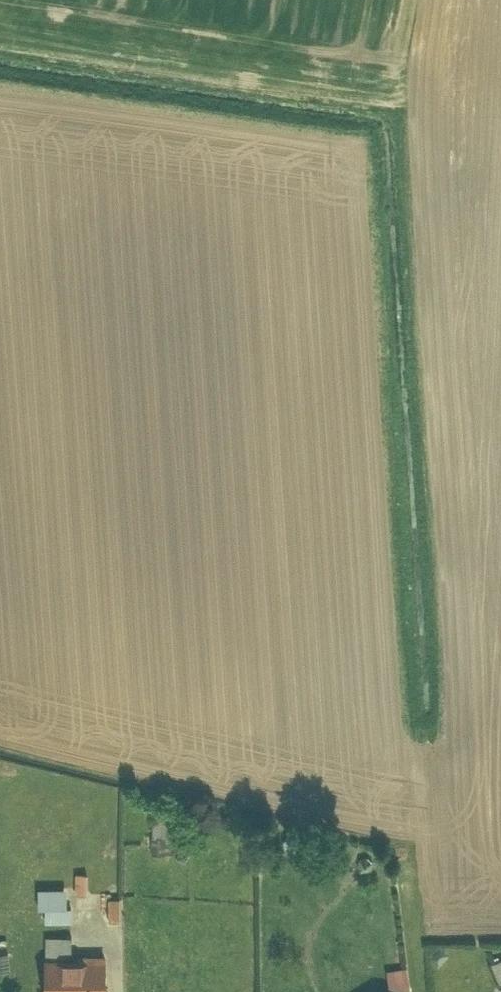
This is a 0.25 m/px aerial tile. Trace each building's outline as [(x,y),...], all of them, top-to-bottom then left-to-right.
[(155,833),(155,850),(176,850),(176,818),(149,818),(149,833),(155,833)] [(73,873),(73,892),(85,892),(85,873),(73,873)] [(72,887),(43,888),(44,909),(73,908),(72,887)] [(126,899),(114,899),(114,921),(126,921),(126,899)] [(77,957),(77,936),(51,936),(52,958),(77,957)] [(52,958),(53,991),(111,991),(111,956),(77,957),(52,958)] [(394,991),(413,991),(410,968),(391,971),(394,991)]
